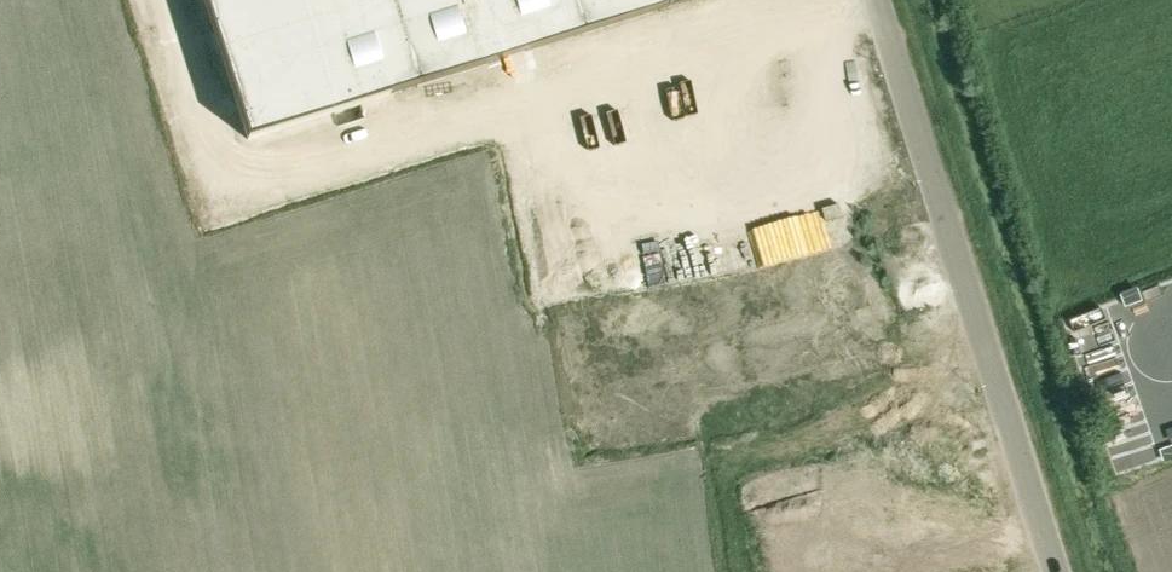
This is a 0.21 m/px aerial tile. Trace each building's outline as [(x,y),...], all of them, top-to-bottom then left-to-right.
[(247,140),(389,96),(388,94),(690,0),(204,0),(247,140)]
